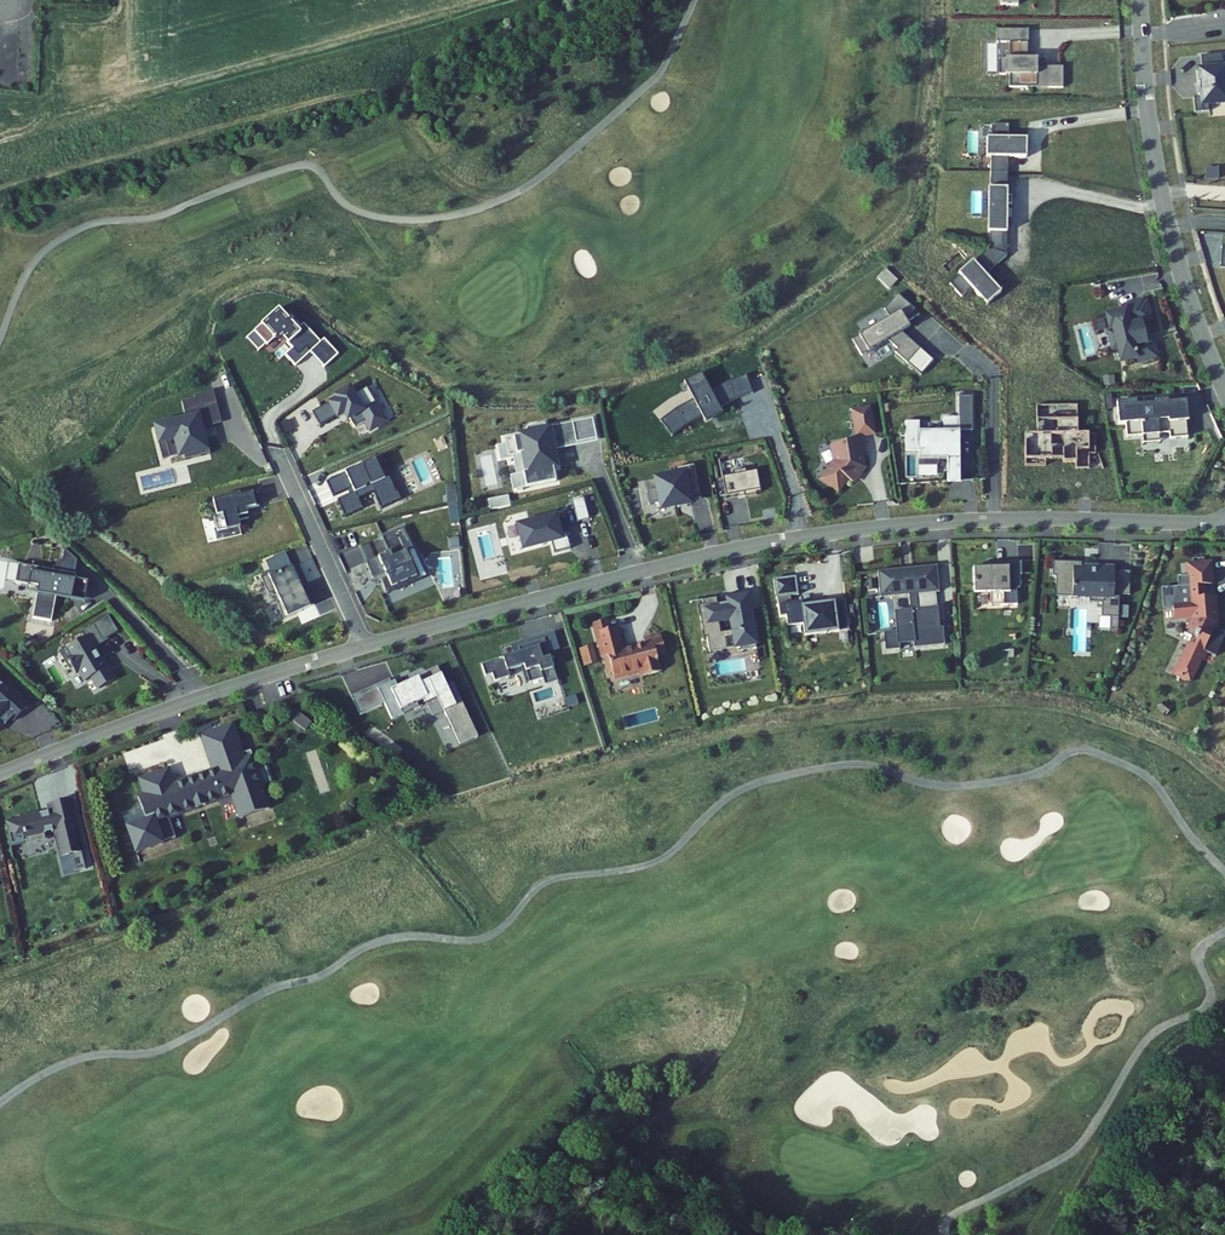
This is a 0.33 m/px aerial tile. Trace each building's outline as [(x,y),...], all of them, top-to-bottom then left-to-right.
[(1028,29),(996,29),(996,42),(1009,42),(1009,58),(999,58),(999,74),(1009,74),(1009,87),(1028,87),(1028,77),(1037,77),(1037,66),(1028,65),(1028,29)] [(1222,55),(1201,57),(1203,71),(1200,71),(1202,98),(1195,98),(1196,114),(1211,112),(1210,105),(1224,104),(1224,68),(1224,69),(1222,55)] [(1058,66),(1037,66),(1037,77),(1028,77),(1028,87),(1048,87),(1048,68),(1058,68),(1058,66)] [(1063,87),(1063,66),(1058,66),(1058,68),(1048,68),(1048,87),(1063,87)] [(1007,120),(990,120),(990,133),(986,133),(986,153),(989,153),(989,167),(1007,169),(1007,153),(1026,153),(1026,134),(1007,134),(1007,120)] [(1007,169),(989,167),(989,187),(989,231),(989,247),(1007,254),(1007,200),(1007,192),(1007,169)] [(1007,254),(989,247),(973,261),(958,274),(948,283),(960,296),(970,287),(986,305),(1001,292),(985,274),(1007,254)] [(971,259),(957,272),(958,274),(973,261),(971,259)] [(889,289),(898,280),(886,269),(877,277),(889,289)] [(914,309),(897,294),(884,309),(889,318),(852,341),(862,357),(888,341),(898,349),(895,353),(908,363),(920,348),(903,334),(899,327),(911,320),(908,316),(914,309)] [(1144,294),(1125,299),(1126,304),(1108,309),(1111,322),(1114,321),(1115,324),(1110,325),(1114,343),(1120,342),(1123,355),(1138,351),(1140,355),(1159,350),(1155,333),(1149,335),(1144,314),(1152,312),(1147,296),(1144,296),(1144,294)] [(290,318),(281,307),(256,329),(267,342),(268,343),(283,331),(291,340),(289,342),(293,347),(299,354),(307,347),(312,351),(325,367),(339,354),(325,338),(322,342),(305,323),(302,326),(293,315),(290,318)] [(267,342),(256,329),(248,337),(259,350),(267,342)] [(299,354),(293,347),(286,354),(296,365),(312,351),(307,347),(299,354)] [(920,348),(908,363),(921,375),(934,360),(920,348)] [(661,422),(673,438),(687,426),(703,417),(706,422),(723,413),(720,408),(737,400),(754,394),(747,376),(730,382),(712,392),(702,373),(686,383),(695,401),(677,409),(661,422)] [(348,421),(351,419),(356,427),(364,422),(371,433),(376,430),(389,422),(377,402),(375,402),(367,389),(356,395),(351,387),(334,397),(334,398),(327,403),(328,404),(336,417),(337,419),(344,415),(347,419),(348,421)] [(215,404),(212,391),(195,396),(196,401),(199,401),(200,407),(215,404)] [(972,431),(971,397),(957,397),(957,418),(943,419),(943,433),(919,433),(919,423),(904,423),(905,453),(918,452),(918,467),(937,467),(939,461),(947,461),(947,471),(959,471),(958,432),(972,431)] [(1143,405),(1142,400),(1115,403),(1117,425),(1124,424),(1125,437),(1141,436),(1141,437),(1158,436),(1158,434),(1168,433),(1169,439),(1186,437),(1185,421),(1187,421),(1185,401),(1166,403),(1166,400),(1153,402),(1154,404),(1143,405)] [(200,407),(199,401),(196,401),(186,404),(189,418),(156,427),(160,442),(166,441),(170,458),(184,455),(186,460),(211,454),(206,437),(203,438),(201,427),(220,422),(215,404),(200,407)] [(336,417),(328,404),(313,412),(321,426),(336,417)] [(1079,433),(1078,404),(1037,405),(1038,433),(1026,434),(1026,465),(1047,465),(1047,459),(1064,458),(1064,461),(1077,461),(1077,468),(1090,467),(1090,453),(1097,453),(1096,432),(1079,433)] [(874,430),(869,407),(853,410),(857,433),(874,430)] [(594,418),(573,422),(578,443),(598,439),(594,418)] [(510,474),(513,490),(557,481),(555,467),(558,466),(557,457),(555,458),(553,448),(558,447),(555,428),(548,429),(547,422),(528,426),(530,433),(507,438),(510,455),(525,452),(528,471),(510,474)] [(578,443),(573,422),(554,426),(555,428),(558,447),(578,443)] [(1158,436),(1141,437),(1142,444),(1158,442),(1158,436)] [(863,465),(858,437),(833,442),(836,459),(824,477),(838,487),(846,475),(853,480),(863,465)] [(170,458),(166,441),(160,442),(159,443),(163,460),(170,458)] [(398,493),(396,494),(383,463),(385,463),(382,457),(381,458),(363,466),(363,467),(347,474),(328,482),(334,496),(353,488),(355,493),(337,500),(340,506),(344,517),(362,510),(357,498),(374,491),(381,508),(399,500),(400,499),(398,493)] [(677,469),(677,473),(654,478),(660,509),(692,503),(692,500),(702,498),(695,465),(677,469)] [(747,473),(746,469),(733,472),(734,475),(723,478),(727,497),(744,493),(745,497),(757,495),(757,493),(759,493),(764,505),(777,501),(764,465),(751,469),(752,472),(747,473)] [(947,471),(947,483),(960,483),(959,471),(947,471)] [(260,506),(256,493),(241,497),(240,494),(214,501),(218,516),(215,517),(219,532),(241,526),(239,521),(249,519),(247,510),(260,506)] [(508,495),(487,500),(490,511),(511,506),(508,495)] [(589,517),(583,497),(572,500),(574,509),(577,517),(577,521),(589,517)] [(556,514),(558,523),(577,517),(574,509),(556,514)] [(566,532),(561,533),(558,523),(556,514),(555,512),(516,524),(523,549),(551,541),(554,552),(571,547),(566,532)] [(413,547),(403,525),(381,535),(388,551),(378,555),(379,558),(367,563),(373,578),(387,572),(389,576),(381,579),(387,592),(418,579),(405,551),(413,547)] [(294,567),(287,553),(268,561),(272,570),(263,574),(265,577),(279,571),(280,573),(294,567)] [(1196,614),(1191,625),(1202,629),(1211,634),(1207,644),(1197,640),(1194,638),(1179,670),(1192,676),(1203,653),(1206,654),(1206,653),(1208,653),(1211,647),(1219,650),(1224,638),(1224,626),(1217,622),(1220,617),(1217,590),(1206,592),(1204,580),(1213,579),(1211,558),(1191,560),(1193,580),(1189,581),(1191,598),(1175,600),(1177,614),(1196,612),(1196,614)] [(944,585),(942,559),(927,560),(927,563),(917,564),(918,568),(909,569),(908,565),(898,566),(898,563),(883,565),(885,591),(914,588),(915,603),(900,605),(902,625),(889,626),(891,644),(905,643),(905,638),(919,636),(919,641),(950,638),(948,622),(945,622),(941,622),(940,615),(944,614),(943,600),(923,602),(922,588),(944,585)] [(927,563),(927,560),(898,563),(898,566),(908,565),(909,569),(918,568),(917,564),(927,563)] [(1009,561),(996,561),(996,566),(988,566),(973,567),(974,593),(996,592),(1000,592),(1000,593),(1008,592),(1010,592),(1009,576),(1009,561)] [(1018,561),(1009,561),(1009,576),(1019,576),(1018,561)] [(1082,561),(1053,561),(1052,575),(1056,576),(1055,596),(1090,597),(1089,602),(1102,602),(1101,616),(1110,617),(1110,628),(1118,629),(1119,592),(1129,592),(1130,570),(1113,570),(1113,580),(1096,579),(1097,567),(1081,567),(1082,561)] [(78,576),(20,564),(16,583),(29,586),(39,588),(38,594),(35,609),(37,610),(35,619),(51,623),(57,598),(58,592),(74,595),(77,582),(78,576)] [(306,584),(298,565),(294,567),(280,573),(279,571),(265,577),(263,578),(270,593),(277,590),(282,602),(278,603),(285,619),(315,605),(309,590),(305,591),(302,585),(306,584)] [(1113,568),(1097,567),(1096,579),(1113,580),(1113,570),(1113,568)] [(797,596),(794,577),(772,580),(778,619),(784,618),(786,628),(801,626),(803,637),(847,631),(843,601),(801,606),(800,603),(790,605),(789,597),(797,596)] [(89,584),(77,582),(74,595),(58,592),(57,598),(85,604),(89,584)] [(39,588),(29,586),(28,591),(38,594),(39,588)] [(750,608),(747,591),(727,595),(729,605),(719,607),(717,596),(703,599),(703,604),(698,605),(704,637),(707,636),(710,649),(722,646),(722,649),(742,645),(743,650),(757,647),(754,628),(755,628),(752,608),(750,608)] [(1008,600),(1008,592),(1000,593),(1000,592),(996,592),(996,601),(1008,600)] [(110,622),(101,606),(85,615),(94,631),(110,622)] [(94,631),(85,615),(73,622),(76,627),(79,626),(86,638),(95,633),(94,631)] [(1101,616),(1099,616),(1099,628),(1110,628),(1110,617),(1101,616)] [(615,628),(613,619),(598,623),(605,647),(607,646),(603,632),(615,628)] [(86,638),(79,626),(76,627),(57,637),(62,646),(58,648),(61,653),(66,662),(70,660),(76,671),(82,667),(89,679),(107,669),(95,647),(91,649),(86,638)] [(629,648),(622,626),(615,628),(603,632),(607,646),(605,647),(607,656),(614,654),(616,662),(612,663),(615,673),(619,672),(620,676),(646,669),(648,674),(667,669),(662,653),(671,650),(666,632),(649,637),(651,642),(629,648)] [(1211,634),(1202,629),(1197,640),(1207,644),(1211,634)] [(559,649),(554,633),(544,637),(549,653),(559,649)] [(62,646),(57,637),(49,642),(57,655),(61,653),(58,648),(62,646)] [(542,677),(544,683),(557,679),(549,653),(544,637),(517,645),(520,654),(514,656),(504,659),(503,656),(481,663),(485,675),(491,673),(494,680),(509,675),(507,669),(520,665),(525,681),(542,677)] [(579,648),(583,665),(598,662),(593,644),(579,648)] [(511,647),(514,656),(520,654),(517,645),(511,647)] [(447,686),(437,666),(426,671),(430,679),(421,683),(418,677),(398,687),(395,680),(391,682),(378,688),(385,703),(392,719),(411,710),(409,706),(423,700),(425,704),(427,704),(433,717),(445,711),(460,745),(478,736),(453,683),(447,686)] [(0,673),(0,716),(2,714),(1,712),(6,707),(11,711),(25,696),(0,673)] [(391,682),(390,679),(352,696),(360,715),(385,703),(378,688),(391,682)] [(311,723),(299,714),(293,721),(306,731),(311,723)] [(243,752),(233,724),(202,735),(214,769),(174,783),(169,769),(141,778),(146,793),(139,796),(147,819),(128,826),(137,852),(163,843),(163,841),(176,836),(170,817),(233,795),(241,818),(270,808),(252,757),(254,756),(251,749),(243,752)] [(82,823),(77,801),(54,806),(56,813),(46,815),(45,812),(26,816),(27,819),(12,822),(16,841),(31,838),(33,843),(33,844),(51,840),(50,834),(60,832),(66,859),(75,857),(78,874),(90,871),(80,823),(82,823)] [(33,843),(31,838),(16,841),(18,846),(33,843)] [(78,874),(75,857),(66,859),(69,875),(78,874)]
